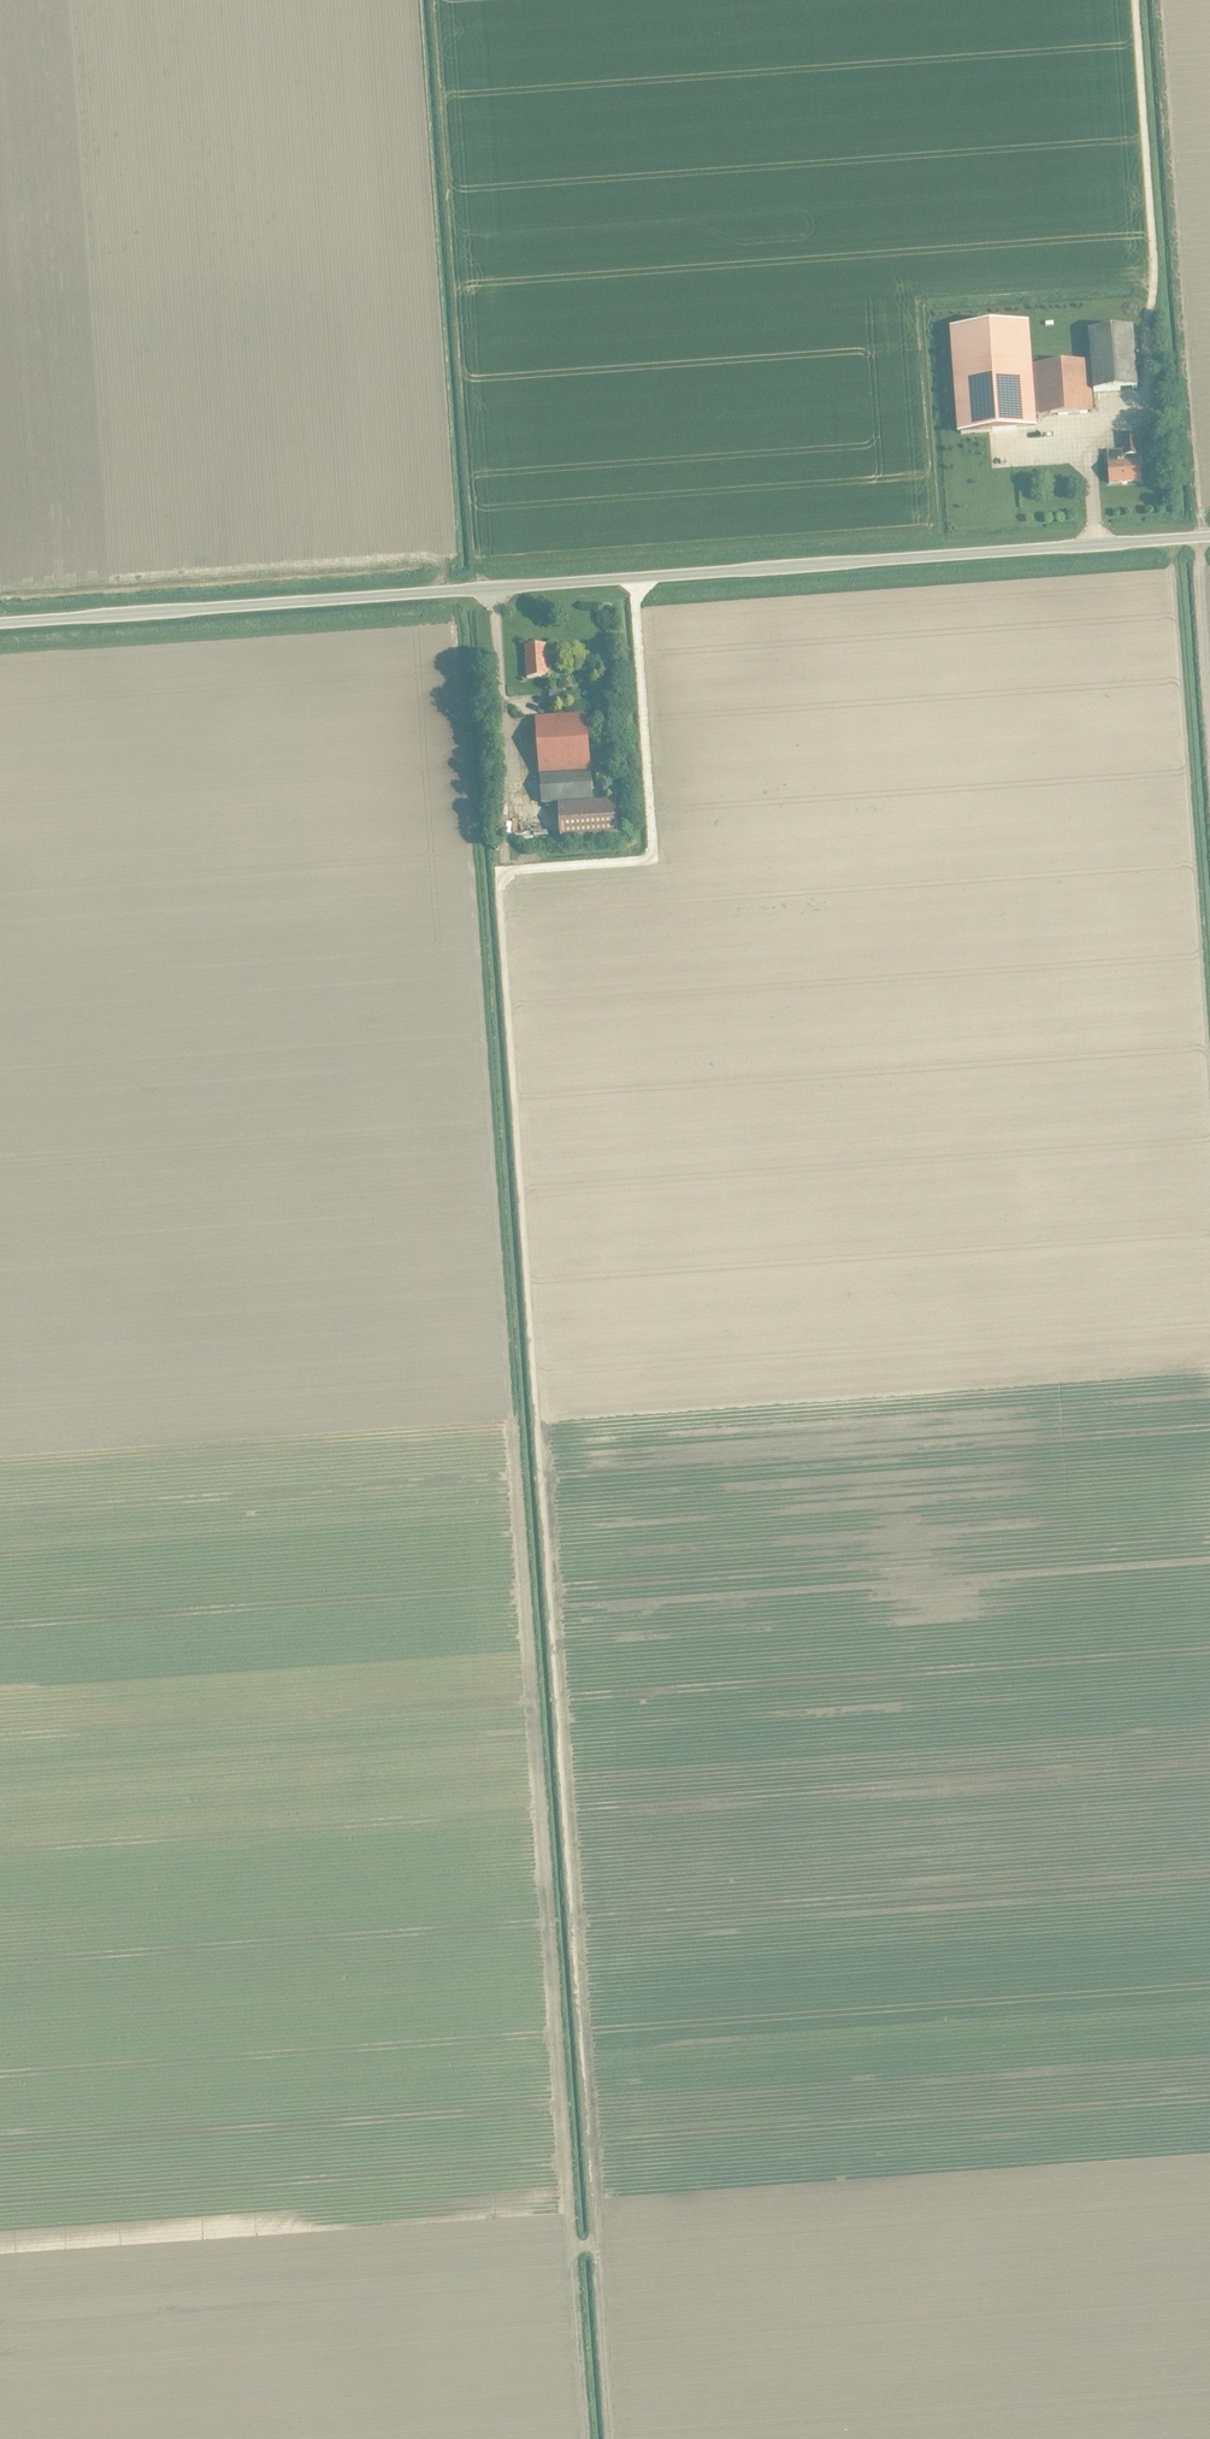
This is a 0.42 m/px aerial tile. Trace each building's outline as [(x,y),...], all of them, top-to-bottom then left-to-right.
[(1025,322),(953,328),(961,433),(1033,428),(1025,322)] [(1108,329),(1088,330),(1092,391),(1136,388),(1132,327),(1113,329),(1113,323),(1107,324),(1108,329)] [(1036,415),(1092,411),(1088,361),(1032,365),(1036,415)] [(1108,483),(1140,480),(1137,433),(1120,435),(1122,455),(1124,455),(1124,460),(1107,461),(1108,483)] [(524,646),(526,672),(526,677),(547,676),(545,644),(524,646)] [(549,702),(564,702),(563,688),(548,689),(549,702)] [(535,717),(538,774),(588,772),(585,715),(535,717)] [(588,772),(538,774),(539,803),(589,800),(588,772)] [(613,801),(555,804),(557,841),(615,838),(613,801)]
